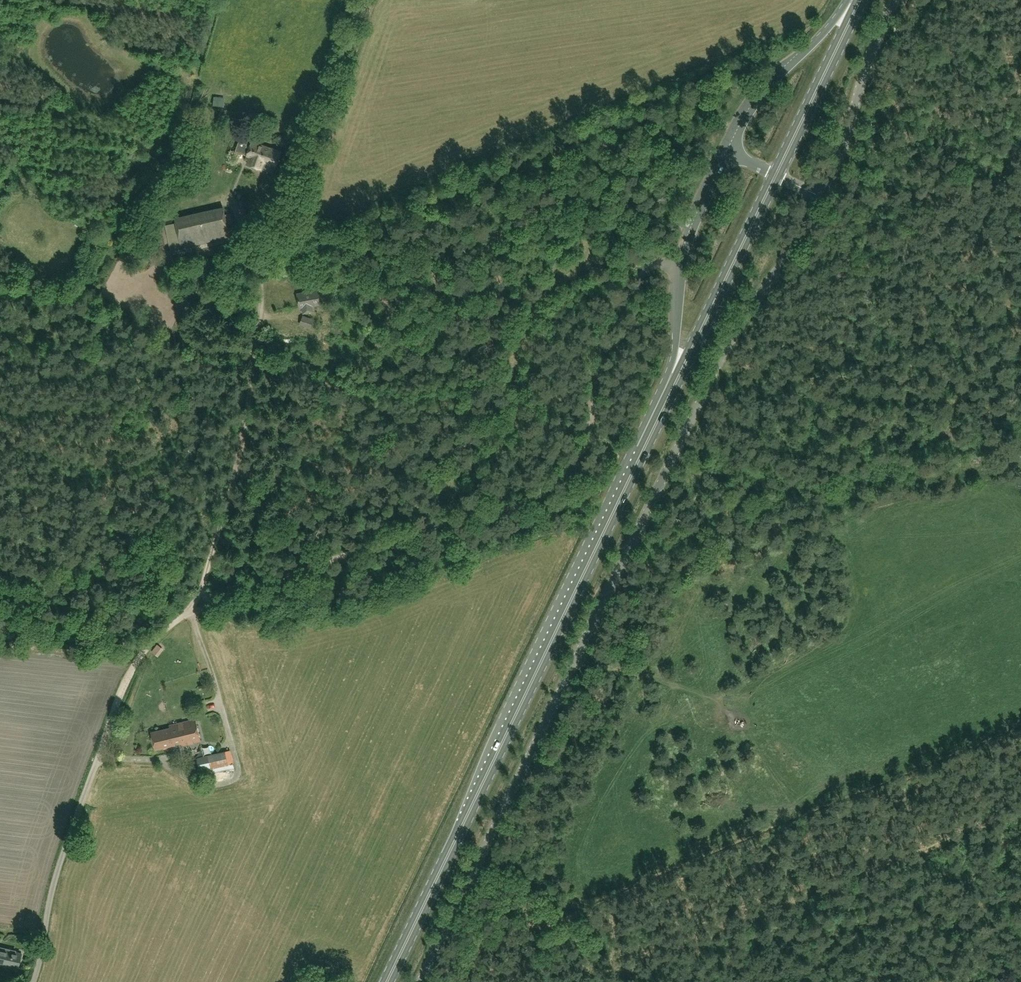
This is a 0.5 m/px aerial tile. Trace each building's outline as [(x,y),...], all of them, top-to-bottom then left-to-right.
[(224,106),(225,98),(213,97),(212,105),(224,106)] [(754,106),(746,115),(754,122),(762,113),(754,106)] [(237,147),(242,149),(240,153),(250,157),(248,164),(262,169),(264,162),(275,165),(280,152),(252,141),(253,137),(242,133),(237,147)] [(177,219),(177,223),(165,226),(171,250),(230,237),(223,208),(177,219)] [(317,291),(298,294),(301,308),(303,308),(304,313),(313,311),(313,306),(319,305),(317,291)] [(302,316),(300,324),(310,327),(313,320),(302,316)] [(626,582),(630,578),(623,571),(619,574),(626,582)] [(162,649),(157,645),(152,652),(157,656),(162,649)] [(170,726),(170,728),(172,733),(174,733),(175,736),(185,734),(188,745),(201,742),(196,720),(170,726)] [(172,733),(170,728),(151,733),(155,750),(181,744),(182,746),(188,745),(185,734),(175,736),(174,733),(172,733)] [(215,773),(238,771),(235,751),(229,751),(229,756),(213,758),(215,773)] [(201,770),(214,769),(213,760),(201,761),(201,770)] [(16,952),(16,950),(0,946),(0,964),(17,968),(21,953),(16,952)]
